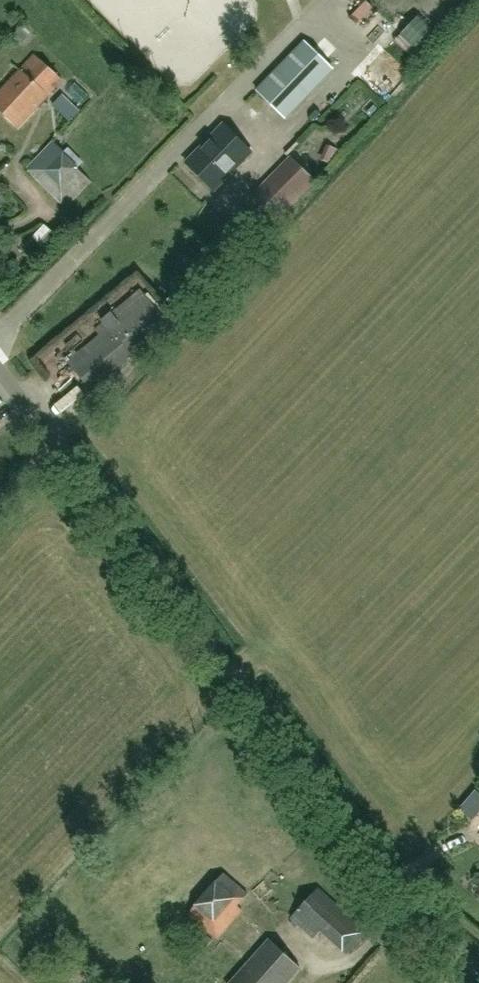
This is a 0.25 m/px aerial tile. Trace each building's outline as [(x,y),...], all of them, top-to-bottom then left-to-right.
[(23,43),(30,34),(21,26),(14,34),(23,43)] [(304,40),(256,89),(286,118),(334,69),(304,40)] [(63,81),(34,54),(0,92),(0,110),(19,128),(63,81)] [(215,191),(252,152),(224,125),(186,164),(215,191)] [(67,207),(91,180),(50,143),(49,144),(50,144),(26,170),(67,207)] [(291,158),(254,196),(279,220),(316,182),(291,158)] [(129,353),(165,323),(139,291),(112,313),(111,312),(102,320),(103,322),(96,328),(100,334),(68,361),(91,389),(131,355),(129,353)] [(49,406),(58,417),(81,398),(72,387),(49,406)] [(240,904),(249,892),(225,871),(189,913),(218,938),(245,909),(240,904)] [(347,952),(367,930),(319,886),(292,916),(314,936),(321,929),(347,952)] [(302,965),(300,964),(270,938),(271,938),(269,937),(229,982),(286,982),(302,965)]
